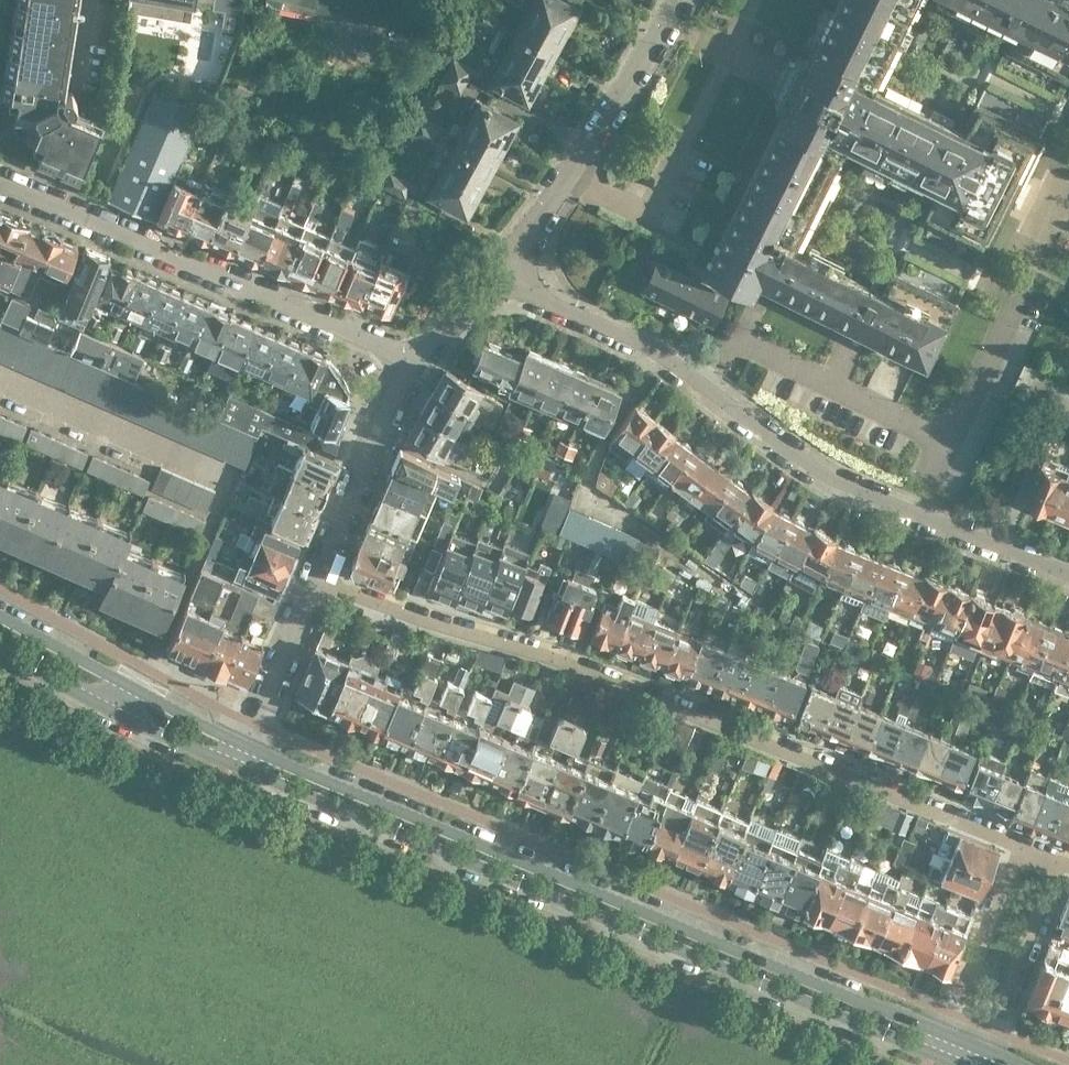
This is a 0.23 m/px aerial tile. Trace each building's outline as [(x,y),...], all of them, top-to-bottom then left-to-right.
[(57,91),(71,0),(16,0),(1,95),(18,97),(13,124),(16,131),(43,143),(36,159),(78,176),(102,121),(74,109),(75,101),(71,93),(57,91)] [(126,9),(128,9),(189,20),(193,0),(127,0),(126,9)] [(330,16),(334,6),(380,23),(386,15),(414,26),(424,0),(266,0),(265,2),(330,16)] [(564,31),(576,8),(562,0),(534,0),(528,12),(564,31)] [(789,62),(772,95),(776,99),(773,105),(785,111),(706,270),(748,291),(754,278),(922,361),(939,326),(942,327),(945,326),(1068,74),(1068,7),(1055,0),(957,0),(1015,28),(963,133),(872,88),(915,0),(840,0),(810,63),(797,56),(794,63),(789,62)] [(476,15),(496,24),(499,19),(479,9),(476,15)] [(528,12),(516,33),(515,35),(551,55),(564,31),(528,12)] [(496,24),(476,15),(474,21),(493,30),(496,24)] [(504,56),(503,58),(539,78),(551,55),(515,35),(516,33),(501,25),(488,48),(504,56)] [(447,69),(467,81),(474,68),(454,58),(447,69)] [(539,78),(503,58),(495,72),(491,70),(485,80),(526,102),(539,78)] [(467,81),(447,69),(441,81),(461,92),(467,81)] [(232,95),(246,101),(251,90),(236,84),(232,95)] [(156,218),(176,172),(178,166),(183,157),(205,109),(156,88),(108,198),(156,218)] [(467,125),(503,145),(516,121),(475,99),(470,110),(474,112),(467,125)] [(413,134),(423,139),(429,128),(419,123),(413,134)] [(454,149),(491,168),(503,145),(467,125),(456,145),(454,149)] [(443,170),(442,172),(478,192),(491,168),(454,149),(456,145),(437,135),(438,133),(429,128),(423,139),(436,146),(428,162),(443,170)] [(252,140),(276,151),(280,143),(256,131),(252,140)] [(176,172),(156,218),(168,223),(167,225),(178,230),(180,228),(182,229),(201,183),(202,181),(187,175),(192,164),(182,160),(176,172)] [(385,184),(405,194),(412,182),(391,172),(385,184)] [(478,192),(442,172),(435,186),(430,184),(425,193),(466,215),(478,192)] [(283,204),(292,208),(301,186),(292,182),(283,204)] [(226,193),(201,183),(182,229),(193,233),(194,237),(201,240),(204,238),(206,239),(226,193)] [(251,204),(232,249),(244,254),(242,257),(255,263),(256,259),(258,260),(277,215),(282,204),(256,192),(251,204)] [(251,204),(226,193),(206,239),(218,244),(219,248),(226,251),(230,248),(232,249),(251,204)] [(302,226),(283,271),(295,276),(296,281),(302,283),(306,281),(309,282),(328,237),(313,230),(316,223),(324,205),(314,201),(303,226),(302,226)] [(335,225),(348,230),(355,213),(342,208),(335,225)] [(13,250),(26,220),(0,209),(0,244),(13,250)] [(277,215),(258,260),(269,265),(270,270),(277,272),(281,270),(283,271),(302,226),(277,215)] [(26,220),(13,250),(38,261),(51,231),(30,222),(26,220)] [(379,258),(359,303),(360,303),(361,300),(373,305),(374,308),(381,311),(384,309),(387,311),(396,289),(405,293),(412,275),(406,273),(415,254),(397,246),(400,240),(403,232),(394,228),(391,233),(390,233),(389,235),(384,246),(383,250),(379,259),(379,258)] [(38,261),(59,270),(60,268),(67,271),(79,243),(51,231),(38,261)] [(353,247),(334,292),(336,293),(338,298),(343,301),(348,298),(359,303),(379,258),(379,259),(383,250),(384,246),(358,235),(353,247)] [(353,247),(329,237),(328,237),(309,282),(320,286),(321,291),(327,294),(332,291),(334,292),(353,247)] [(38,261),(13,250),(0,244),(0,281),(30,294),(40,271),(56,278),(59,270),(38,261)] [(86,318),(85,318),(109,258),(85,248),(62,302),(63,302),(58,314),(84,325),(86,318)] [(724,295),(708,287),(657,262),(644,288),(711,322),(724,295)] [(106,307),(119,312),(134,276),(110,265),(92,305),(104,310),(106,307)] [(134,276),(119,312),(117,316),(128,320),(129,317),(142,322),(158,286),(134,276)] [(158,286),(142,322),(140,326),(151,330),(152,327),(165,332),(181,296),(158,286)] [(0,314),(0,321),(1,322),(2,319),(19,326),(29,304),(10,296),(4,307),(3,307),(0,314)] [(181,296),(165,332),(164,336),(175,341),(176,337),(189,343),(205,307),(181,296)] [(27,314),(20,330),(46,342),(56,320),(53,313),(38,306),(34,317),(27,314)] [(200,348),(213,353),(228,317),(205,307),(189,343),(188,346),(198,351),(200,348)] [(86,326),(94,330),(100,318),(93,314),(86,326)] [(224,358),(237,364),(252,327),(228,317),(213,353),(212,357),(223,361),(224,358)] [(12,328),(0,323),(0,352),(12,328)] [(108,336),(116,340),(122,327),(114,324),(108,336)] [(248,368),(260,374),(276,338),(252,327),(237,364),(235,367),(246,372),(248,368)] [(11,359),(23,333),(12,328),(0,352),(0,354),(11,359)] [(79,329),(69,353),(78,356),(132,380),(140,364),(143,355),(79,329)] [(11,359),(23,364),(36,338),(23,333),(11,359)] [(131,348),(139,351),(145,338),(137,334),(131,348)] [(36,338),(23,364),(34,369),(47,343),(36,338)] [(276,338),(260,374),(258,377),(270,382),(271,378),(284,384),(299,348),(276,338)] [(34,369),(46,374),(59,349),(47,343),(34,369)] [(170,348),(166,346),(162,344),(157,357),(165,360),(170,348)] [(483,344),(473,368),(502,380),(512,384),(522,360),(483,344)] [(295,389),(307,394),(322,358),(299,348),(284,384),(283,388),(293,392),(295,389)] [(46,374),(58,380),(71,354),(59,349),(46,374)] [(1016,349),(1002,381),(1068,411),(1068,373),(1016,349)] [(510,392),(532,401),(548,362),(525,353),(522,360),(509,390),(509,391),(510,392)] [(71,354),(58,380),(69,385),(82,359),(71,354)] [(180,366),(188,370),(194,357),(186,354),(180,366)] [(307,394),(304,402),(315,406),(308,425),(339,438),(343,427),(338,425),(343,414),(346,413),(349,406),(347,403),(348,402),(345,400),(348,394),(342,379),(339,380),(334,373),(336,370),(326,360),(322,358),(307,394)] [(69,385),(81,390),(94,364),(82,359),(69,385)] [(532,401),(554,411),(571,372),(548,362),(532,401)] [(106,369),(94,364),(81,390),(93,395),(106,369)] [(208,365),(201,381),(209,384),(217,368),(208,365)] [(117,375),(106,369),(93,395),(104,400),(117,375)] [(432,393),(473,416),(492,425),(502,405),(445,371),(432,393)] [(571,372),(554,411),(577,420),(594,382),(571,372)] [(104,400),(116,406),(129,380),(117,375),(104,400)] [(129,380),(116,406),(128,411),(141,385),(129,380)] [(594,382),(577,420),(600,430),(617,391),(594,382)] [(205,389),(193,383),(186,399),(198,405),(205,389)] [(141,385),(128,411),(139,416),(152,390),(141,385)] [(256,386),(250,399),(259,403),(264,390),(256,386)] [(500,386),(496,394),(508,399),(510,392),(509,391),(509,390),(500,386)] [(139,416),(151,421),(163,395),(152,390),(139,416)] [(432,393),(420,413),(461,437),(473,416),(432,393)] [(262,427),(287,439),(331,458),(338,442),(227,394),(217,418),(258,436),(262,427)] [(151,421),(163,426),(175,401),(163,395),(151,421)] [(279,395),(274,409),(282,413),(288,399),(279,395)] [(163,426),(175,432),(187,406),(175,401),(163,426)] [(175,432),(186,437),(199,411),(187,406),(175,432)] [(612,436),(609,446),(625,458),(631,450),(653,419),(635,406),(612,436)] [(186,437),(198,442),(211,416),(199,411),(186,437)] [(22,439),(27,425),(0,413),(0,430),(22,439)] [(456,435),(420,413),(407,436),(443,456),(487,474),(496,457),(461,437),(456,435)] [(198,442),(210,447),(222,421),(211,416),(198,442)] [(1036,446),(1049,452),(1061,422),(1048,417),(1036,446)] [(673,434),(653,419),(631,450),(632,451),(626,459),(645,472),(671,436),(673,434)] [(514,420),(509,432),(518,436),(523,424),(514,420)] [(234,426),(222,421),(210,447),(221,452),(234,426)] [(523,424),(518,436),(527,440),(533,428),(523,424)] [(221,452),(233,458),(245,432),(234,426),(221,452)] [(26,441),(83,466),(88,452),(32,428),(26,441)] [(245,432),(233,458),(246,463),(257,437),(245,432)] [(671,436),(645,472),(664,486),(668,480),(691,450),(671,436)] [(292,471),(326,485),(337,460),(331,458),(287,439),(284,447),(299,454),(292,471)] [(560,440),(555,451),(563,455),(568,444),(560,440)] [(568,444),(563,455),(572,459),(577,447),(568,444)] [(390,470),(392,471),(436,488),(452,495),(460,476),(399,449),(390,470)] [(666,513),(673,517),(710,465),(691,450),(668,480),(682,491),(677,497),(678,498),(666,513)] [(515,466),(534,473),(540,458),(521,451),(515,466)] [(88,468),(144,493),(150,479),(94,455),(88,468)] [(1053,513),(1068,473),(1068,466),(1046,457),(1027,502),(1053,513)] [(278,468),(269,489),(274,492),(273,493),(281,496),(315,510),(326,485),(292,471),(277,464),(275,467),(278,468)] [(710,465),(673,517),(672,518),(679,522),(684,515),(684,516),(690,507),(691,508),(696,501),(708,509),(730,479),(710,465)] [(153,487),(163,492),(173,471),(162,466),(153,487)] [(598,471),(595,483),(604,490),(611,480),(613,478),(600,468),(598,471)] [(173,471),(163,492),(174,496),(183,475),(173,471)] [(386,486),(382,494),(426,513),(436,488),(392,471),(391,474),(388,475),(386,481),(386,486)] [(1053,513),(1068,519),(1068,473),(1053,513)] [(174,496),(185,501),(194,480),(183,475),(174,496)] [(708,509),(703,516),(723,530),(749,493),(730,479),(708,509)] [(185,501),(196,506),(205,485),(194,480),(185,501)] [(611,480),(604,490),(620,501),(627,491),(611,480)] [(5,481),(0,491),(0,536),(45,556),(66,508),(5,481)] [(481,486),(472,482),(468,494),(477,498),(481,486)] [(205,485),(196,506),(207,511),(217,490),(205,485)] [(723,530),(703,558),(713,565),(736,533),(751,541),(770,507),(770,506),(750,491),(749,493),(723,530)] [(250,494),(243,509),(273,522),(305,536),(315,510),(281,496),(273,493),(269,502),(250,494)] [(426,513),(382,494),(377,506),(375,507),(373,512),(374,515),(372,519),(415,537),(426,513)] [(144,508),(200,533),(206,520),(149,495),(144,508)] [(751,541),(747,551),(767,562),(773,552),(791,519),(770,507),(751,541)] [(128,535),(66,508),(45,556),(106,583),(121,550),(128,535)] [(568,508),(557,532),(585,544),(594,548),(609,554),(609,552),(623,559),(633,563),(648,570),(658,548),(568,508)] [(254,525),(244,549),(288,567),(289,565),(293,563),(295,559),(294,553),(298,543),(269,531),(273,522),(243,509),(240,516),(256,523),(255,525),(254,525)] [(443,521),(453,524),(458,514),(448,510),(443,521)] [(360,541),(405,560),(415,537),(372,519),(370,518),(360,541)] [(767,562),(766,564),(788,575),(794,563),(812,530),(791,519),(773,552),(767,562)] [(453,524),(443,521),(436,538),(446,542),(453,524)] [(788,575),(787,577),(813,591),(819,578),(820,576),(834,542),(835,540),(813,528),(812,530),(794,563),(788,575)] [(446,596),(452,599),(475,541),(452,531),(427,594),(444,601),(446,596)] [(472,601),(479,603),(502,546),(477,536),(475,541),(452,599),(470,606),(472,601)] [(405,560),(360,541),(350,564),(352,571),(393,588),(405,560)] [(498,606),(507,609),(530,551),(504,541),(502,546),(479,603),(496,611),(498,606)] [(820,576),(819,578),(841,588),(842,586),(856,550),(854,550),(852,546),(847,544),(843,545),(834,542),(820,576)] [(548,624),(561,629),(593,548),(585,544),(572,578),(567,576),(561,591),(557,589),(545,619),(549,621),(548,624)] [(424,566),(434,570),(443,549),(433,545),(424,566)] [(205,557),(200,569),(274,600),(273,599),(276,593),(277,593),(282,582),(286,580),(288,575),(287,569),(288,567),(244,549),(235,570),(205,557)] [(106,583),(100,597),(161,624),(182,577),(121,550),(106,583)] [(841,588),(838,595),(860,604),(864,595),(879,560),(856,550),(842,586),(841,588)] [(561,629),(574,634),(575,632),(581,634),(593,604),(589,602),(594,587),(590,585),(594,575),(593,575),(599,560),(590,557),(561,629)] [(623,559),(616,574),(626,578),(633,563),(623,559)] [(860,604),(859,607),(881,617),(886,604),(901,568),(879,560),(864,595),(860,604)] [(525,565),(509,605),(530,614),(550,566),(540,562),(537,568),(525,564),(525,565)] [(413,591),(425,595),(434,572),(422,568),(413,591)] [(923,577),(901,568),(886,604),(909,613),(910,611),(924,576),(923,577)] [(194,582),(165,650),(179,655),(180,651),(244,679),(265,631),(271,616),(267,614),(273,600),(200,569),(194,582)] [(741,583),(752,590),(758,580),(746,574),(741,583)] [(924,576),(910,611),(926,617),(923,625),(924,626),(920,636),(925,638),(929,630),(947,585),(924,576)] [(969,593),(947,585),(929,630),(951,639),(955,629),(969,593)] [(605,643),(614,646),(633,598),(622,593),(617,606),(603,601),(589,636),(593,638),(594,641),(600,643),(605,643)] [(969,593),(955,629),(951,639),(967,645),(968,641),(977,645),(993,603),(984,600),(984,596),(976,593),(972,595),(969,593)] [(614,646),(637,656),(652,620),(653,621),(658,608),(633,598),(614,646)] [(993,603),(977,645),(993,651),(992,655),(1006,660),(1022,619),(1024,616),(1022,615),(1021,612),(1014,609),(1010,610),(993,603)] [(1015,667),(1029,673),(1047,629),(1045,629),(1043,623),(1037,621),(1033,624),(1022,619),(1006,660),(1016,664),(1015,667)] [(652,620),(637,656),(661,665),(675,630),(653,621),(652,620)] [(319,640),(329,645),(337,627),(327,623),(319,640)] [(362,631),(372,633),(375,625),(365,623),(362,631)] [(385,651),(396,656),(407,631),(394,628),(385,651)] [(1028,678),(1053,687),(1068,644),(1068,638),(1061,635),(1061,630),(1054,628),(1050,630),(1047,629),(1029,673),(1028,678)] [(834,629),(829,640),(844,646),(849,635),(834,629)] [(675,630),(661,665),(685,675),(700,639),(675,630)] [(709,685),(736,696),(750,660),(753,661),(762,641),(753,637),(745,658),(723,649),(709,685)] [(849,637),(844,648),(855,653),(860,642),(849,637)] [(685,675),(709,685),(723,649),(700,639),(685,675)] [(776,670),(762,706),(789,717),(804,682),(818,644),(805,639),(791,676),(780,672),(776,670)] [(1053,687),(1068,693),(1068,644),(1053,687)] [(327,709),(348,661),(315,647),(295,695),(311,702),(313,707),(320,710),(325,708),(327,709)] [(750,660),(736,696),(762,706),(776,670),(780,672),(788,651),(779,647),(771,668),(753,661),(750,660)] [(479,649),(474,660),(491,667),(501,671),(501,669),(507,655),(479,649)] [(348,661),(327,709),(341,715),(342,718),(343,719),(347,721),(350,720),(353,719),(354,720),(374,673),(378,663),(375,662),(368,653),(357,654),(352,652),(348,661)] [(400,683),(380,731),(382,733),(383,736),(391,739),(396,738),(407,742),(428,694),(436,676),(442,658),(428,653),(414,688),(400,683)] [(507,655),(501,669),(511,673),(517,658),(507,655)] [(963,667),(969,668),(973,658),(968,656),(963,667)] [(813,678),(820,681),(826,667),(819,664),(813,678)] [(384,677),(374,673),(354,720),(366,726),(367,728),(369,730),(373,732),(379,731),(380,731),(400,683),(402,678),(386,671),(384,677)] [(454,704),(433,754),(435,754),(437,759),(444,761),(449,759),(461,764),(482,716),(488,701),(490,696),(491,696),(495,685),(497,680),(488,676),(482,691),(475,688),(467,709),(454,704)] [(482,716),(461,764),(464,765),(464,770),(471,773),(475,770),(486,775),(518,700),(525,682),(513,677),(508,690),(495,685),(491,696),(490,696),(488,701),(482,716)] [(422,749),(433,754),(454,704),(462,686),(446,680),(439,698),(428,694),(407,742),(409,743),(410,748),(417,751),(422,749)] [(967,692),(983,698),(987,688),(971,681),(967,692)] [(536,687),(525,682),(518,700),(529,704),(536,687)] [(795,720),(818,729),(833,694),(809,685),(795,720)] [(833,694),(818,729),(842,739),(856,704),(860,694),(837,685),(833,694)] [(1037,709),(1043,712),(1052,691),(1045,689),(1037,709)] [(549,737),(562,743),(575,709),(578,710),(584,694),(574,690),(562,717),(558,715),(549,737)] [(900,711),(910,715),(915,699),(906,695),(900,711)] [(518,700),(486,775),(498,780),(499,783),(508,787),(511,785),(514,786),(534,737),(544,715),(531,710),(529,704),(518,700)] [(604,721),(614,726),(622,706),(612,702),(604,721)] [(842,739),(866,749),(880,713),(856,704),(842,739)] [(575,709),(562,743),(571,747),(576,749),(585,726),(580,724),(584,713),(578,710),(575,709)] [(998,710),(993,723),(1016,732),(1021,720),(998,710)] [(902,722),(880,713),(866,749),(888,758),(902,722)] [(911,767),(934,776),(949,741),(951,742),(960,719),(953,715),(946,731),(944,730),(941,738),(926,732),(911,767)] [(949,741),(934,776),(959,786),(973,751),(961,746),(972,719),(962,715),(960,719),(951,742),(949,741)] [(1064,727),(1041,718),(1038,725),(1061,734),(1064,727)] [(888,758),(911,767),(926,732),(902,722),(888,758)] [(534,737),(514,786),(516,787),(518,792),(524,795),(530,793),(539,797),(556,756),(562,743),(549,737),(547,743),(534,737)] [(556,756),(539,797),(552,803),(554,808),(559,810),(563,808),(566,809),(587,760),(574,754),(576,749),(571,747),(566,760),(556,756)] [(979,756),(962,796),(986,805),(999,771),(1004,760),(981,751),(979,756)] [(765,755),(760,766),(769,770),(774,759),(765,755)] [(587,760),(566,809),(578,814),(578,819),(586,822),(590,819),(592,820),(613,769),(588,758),(587,760)] [(776,759),(770,774),(776,777),(782,762),(776,759)] [(1008,814),(1007,818),(1026,826),(1047,776),(1027,768),(1022,780),(1021,780),(1008,814)] [(613,769),(592,820),(596,821),(596,826),(604,829),(608,826),(618,830),(639,779),(613,769)] [(792,789),(802,794),(810,774),(800,770),(792,789)] [(986,805),(1008,814),(1021,780),(999,771),(986,805)] [(641,780),(639,779),(618,830),(617,835),(635,843),(637,839),(645,842),(668,787),(669,785),(644,773),(641,780)] [(1026,826),(1046,834),(1067,784),(1050,777),(1047,776),(1026,826)] [(1046,834),(1066,842),(1068,834),(1068,785),(1067,784),(1046,834)] [(835,796),(847,800),(851,790),(839,785),(835,796)] [(668,787),(645,842),(648,843),(649,847),(657,850),(661,850),(672,854),(691,808),(695,798),(686,794),(668,787)] [(851,790),(847,800),(845,806),(854,809),(859,793),(851,790)] [(695,798),(691,808),(672,854),(683,859),(684,862),(691,866),(695,864),(698,865),(721,808),(695,798)] [(721,808),(698,865),(712,871),(713,874),(720,877),(724,876),(725,877),(748,819),(721,808)] [(875,808),(871,816),(880,821),(885,812),(875,808)] [(894,829),(905,833),(912,815),(902,811),(894,829)] [(918,816),(915,823),(926,827),(929,820),(918,816)] [(744,829),(725,877),(736,881),(737,884),(744,887),(747,886),(750,887),(775,827),(751,817),(745,830),(744,829)] [(775,827),(750,887),(761,892),(762,895),(769,898),(774,897),(775,898),(796,848),(800,838),(775,827)] [(936,851),(987,872),(997,849),(945,828),(936,851)] [(893,862),(905,867),(915,842),(903,838),(893,862)] [(821,859),(800,908),(804,909),(806,912),(812,916),(817,915),(826,919),(848,864),(850,858),(825,847),(823,853),(821,859)] [(798,908),(800,908),(821,859),(796,848),(775,898),(786,902),(788,905),(795,908),(798,908)] [(936,851),(926,874),(978,895),(987,872),(936,851)] [(848,864),(826,919),(834,923),(837,926),(844,929),(848,928),(849,928),(871,873),(874,868),(850,858),(848,864)] [(871,873),(849,928),(854,930),(857,934),(861,936),(868,936),(874,938),(897,884),(898,885),(900,879),(874,868),(871,873)] [(892,948),(898,949),(919,894),(909,889),(914,877),(903,872),(900,879),(898,885),(897,884),(874,938),(883,942),(885,946),(892,948)] [(914,956),(923,960),(945,905),(919,894),(898,949),(901,950),(903,954),(909,956),(914,956)] [(1065,901),(1059,917),(1062,919),(1059,927),(1068,931),(1068,903),(1065,901)] [(945,905),(923,960),(931,963),(934,967),(940,969),(944,969),(948,970),(970,915),(945,905)] [(1048,1012),(1068,961),(1068,959),(1058,955),(1060,950),(1048,945),(1025,999),(1034,1002),(1035,1007),(1048,1012)] [(1048,1012),(1062,1018),(1067,1016),(1068,1017),(1068,961),(1048,1012)]
